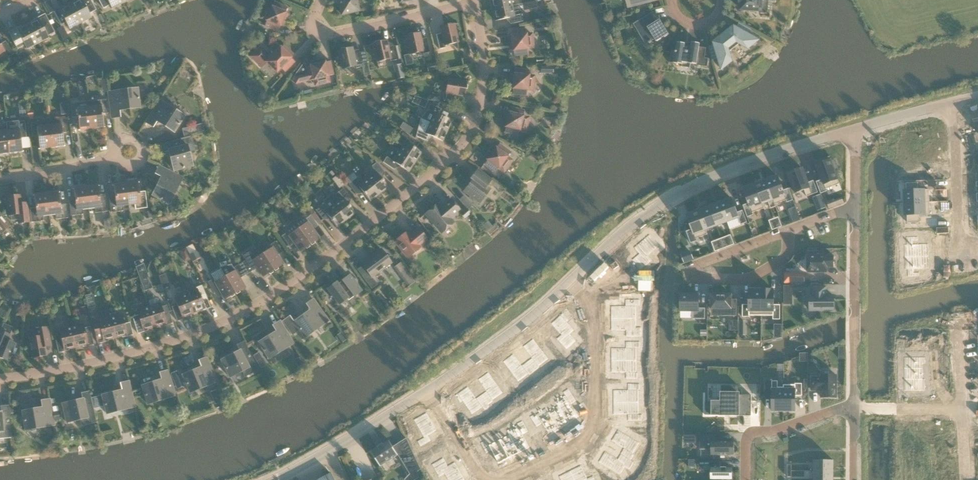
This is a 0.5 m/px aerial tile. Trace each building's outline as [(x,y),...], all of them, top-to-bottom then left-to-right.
[(70,4),(80,22),(91,16),(89,13),(96,9),(91,0),(78,0),(70,4)] [(341,14),(358,10),(356,0),(338,0),(341,14)] [(511,0),(490,0),(493,9),(512,5),(511,0)] [(527,9),(540,6),(539,0),(526,3),(527,9)] [(739,3),(741,3),(741,10),(761,11),(760,13),(767,14),(768,0),(739,0),(739,3)] [(287,7),(274,2),(272,7),(266,5),(261,18),(267,20),(264,26),(277,31),(287,7)] [(80,22),(70,4),(60,10),(59,8),(54,11),(61,24),(66,21),(69,28),(80,22)] [(512,5),(493,9),(495,21),(509,18),(510,24),(522,21),(520,10),(513,12),(512,5)] [(669,34),(663,24),(660,19),(656,21),(651,13),(633,24),(646,45),(649,43),(650,44),(652,42),(652,41),(655,39),(656,41),(669,34)] [(28,25),(37,43),(48,37),(47,35),(54,32),(45,14),(37,17),(38,19),(28,25)] [(457,42),(453,24),(440,27),(442,33),(436,34),(439,49),(445,47),(445,45),(457,42)] [(37,43),(28,25),(17,30),(17,29),(8,33),(17,49),(25,45),(27,48),(37,43)] [(760,41),(734,27),(714,42),(723,71),(724,70),(723,68),(731,61),(727,48),(736,41),(748,48),(757,41),(759,42),(760,41)] [(525,34),(525,28),(511,30),(514,56),(528,54),(527,48),(533,48),(531,34),(525,34)] [(420,39),(419,33),(406,36),(410,54),(423,51),(423,53),(429,52),(426,37),(420,39)] [(387,46),(386,40),(373,43),(377,61),(390,58),(390,61),(396,59),(393,45),(387,46)] [(4,50),(8,57),(13,53),(5,41),(0,44),(0,53),(4,50)] [(692,42),(691,44),(677,42),(676,51),(671,51),(670,63),(682,64),(681,67),(691,68),(691,65),(708,67),(709,58),(705,58),(706,48),(700,47),(700,43),(692,42)] [(263,62),(265,61),(276,72),(280,68),(285,72),(295,62),(276,44),(267,52),(260,46),(250,56),(261,67),(265,64),(263,62)] [(353,53),(351,48),(338,51),(343,68),(355,66),(356,68),(362,67),(359,52),(353,53)] [(293,76),(295,84),(314,79),(315,85),(329,82),(327,76),(333,74),(330,61),(305,67),(304,63),(302,63),(293,76)] [(437,69),(435,61),(426,64),(428,72),(437,69)] [(528,69),(515,68),(512,94),(526,95),(527,89),(533,90),(534,76),(528,75),(528,69)] [(466,82),(448,79),(446,92),(443,92),(442,98),(457,101),(458,94),(464,95),(466,82)] [(140,107),(137,88),(108,92),(111,118),(120,116),(119,110),(140,107)] [(426,107),(428,101),(420,97),(415,95),(412,101),(417,103),(426,107)] [(61,115),(68,114),(66,98),(59,99),(61,115)] [(78,130),(92,128),(89,106),(83,107),(82,102),(79,102),(78,99),(70,100),(70,103),(72,117),(78,117),(79,129),(78,129),(78,130)] [(89,106),(92,128),(105,127),(105,126),(104,126),(102,114),(108,113),(106,99),(94,100),(95,105),(89,106)] [(184,116),(160,100),(146,122),(153,126),(156,121),(174,132),(184,116)] [(429,122),(447,130),(452,120),(439,114),(441,108),(430,103),(427,109),(434,112),(429,122)] [(524,110),(510,107),(504,132),(517,135),(519,130),(525,131),(528,118),(522,116),(524,110)] [(55,124),(49,125),(52,147),(65,145),(64,145),(62,132),(68,132),(66,118),(54,119),(55,124)] [(442,141),(447,130),(429,122),(423,120),(416,136),(427,141),(430,135),(442,141)] [(52,147),(49,125),(43,126),(42,121),(30,122),(32,136),(38,135),(39,148),(38,148),(38,149),(52,147)] [(927,136),(919,138),(923,155),(944,149),(943,146),(944,146),(942,136),(940,136),(937,122),(924,125),(927,136)] [(7,130),(10,153),(23,151),(23,150),(22,150),(20,138),(26,137),(25,123),(13,125),(13,130),(7,130)] [(407,124),(403,130),(409,134),(413,128),(407,124)] [(10,153),(7,130),(6,131),(1,131),(1,126),(0,126),(0,154),(10,153)] [(902,131),(890,134),(894,149),(892,149),(895,159),(896,158),(897,161),(918,156),(914,139),(905,141),(902,131)] [(398,151),(415,162),(421,152),(409,145),(413,139),(402,132),(396,142),(402,146),(398,151)] [(179,139),(177,139),(172,141),(159,144),(162,152),(168,150),(174,170),(192,165),(189,152),(195,150),(191,136),(190,136),(186,137),(184,137),(179,139)] [(510,151),(499,143),(483,164),(495,172),(498,167),(503,171),(511,160),(507,156),(510,151)] [(415,162),(398,151),(392,160),(386,157),(383,162),(393,169),(397,164),(408,172),(415,162)] [(821,180),(816,182),(821,193),(827,191),(826,189),(840,184),(838,180),(834,169),(838,167),(835,161),(831,162),(831,160),(817,165),(822,180),(821,180)] [(367,178),(379,194),(388,187),(379,176),(384,172),(376,162),(371,166),(376,172),(367,178)] [(182,177),(159,166),(155,173),(161,176),(152,195),(169,203),(182,177)] [(802,168),(788,173),(791,180),(796,193),(799,192),(804,190),(807,196),(818,192),(814,181),(809,182),(808,183),(802,168)] [(502,187),(477,169),(472,176),(474,177),(463,191),(479,203),(490,189),(486,186),(488,183),(492,186),(493,186),(499,190),(502,187)] [(344,184),(337,175),(332,179),(339,188),(344,184)] [(778,176),(766,180),(776,207),(776,206),(775,204),(786,200),(787,202),(793,200),(789,188),(784,190),(783,190),(778,176)] [(379,194),(367,178),(361,183),(357,177),(348,184),(356,194),(361,190),(370,201),(379,194)] [(766,180),(755,184),(764,208),(765,208),(763,205),(763,204),(768,202),(768,203),(771,208),(776,207),(766,180)] [(139,181),(125,183),(128,205),(134,204),(135,209),(147,207),(145,194),(139,194),(138,182),(139,182),(139,181)] [(906,190),(904,190),(904,203),(929,202),(929,189),(918,190),(913,190),(913,187),(918,187),(918,182),(906,183),(906,190)] [(122,206),(128,205),(125,183),(112,184),(112,185),(113,185),(115,197),(109,198),(111,212),(123,210),(122,206)] [(99,184),(86,186),(88,208),(94,208),(95,212),(107,211),(105,197),(99,198),(98,186),(99,185),(99,184)] [(748,203),(743,205),(747,217),(754,215),(753,212),(764,208),(755,184),(744,189),(743,189),(749,203),(748,203)] [(88,208),(86,186),(72,188),(72,189),(74,189),(75,201),(69,202),(71,215),(83,214),(82,209),(88,208)] [(327,197),(333,205),(333,204),(346,220),(355,213),(346,202),(351,198),(343,188),(334,195),(332,194),(327,197)] [(59,191),(46,193),(49,215),(55,214),(56,219),(68,217),(66,204),(60,204),(58,192),(60,192),(59,191)] [(49,215),(46,193),(33,194),(33,195),(34,195),(36,207),(30,208),(31,222),(43,220),(43,216),(49,215)] [(27,202),(21,202),(20,195),(3,197),(4,205),(7,205),(8,215),(9,215),(11,220),(18,220),(18,223),(29,222),(27,202)] [(820,195),(814,197),(819,210),(825,208),(820,195)] [(336,227),(346,220),(333,204),(333,205),(327,197),(323,200),(324,203),(315,209),(323,219),(328,216),(336,227)] [(473,205),(466,198),(461,202),(468,209),(473,205)] [(731,198),(720,202),(727,222),(738,218),(739,219),(741,224),(747,222),(743,210),(738,212),(737,213),(731,198)] [(425,213),(441,232),(453,222),(450,218),(460,210),(451,199),(441,208),(437,203),(425,213)] [(834,199),(826,202),(829,209),(836,206),(834,199)] [(715,202),(708,205),(716,226),(727,222),(720,202),(715,204),(715,202)] [(929,202),(904,203),(905,215),(907,215),(908,223),(920,222),(919,218),(914,218),(914,215),(919,215),(930,214),(929,202)] [(703,209),(698,210),(707,234),(708,234),(706,231),(706,230),(716,226),(708,205),(702,207),(703,209)] [(470,214),(466,209),(460,214),(465,219),(470,214)] [(687,231),(686,231),(691,243),(697,241),(696,238),(707,234),(698,210),(687,215),(692,229),(691,229),(687,231)] [(303,216),(294,223),(309,244),(319,238),(312,229),(317,225),(321,223),(314,212),(310,215),(305,219),(303,216)] [(1,233),(10,225),(0,214),(0,232),(1,233)] [(309,244),(294,223),(285,230),(287,232),(281,236),(289,246),(294,242),(300,251),(309,244)] [(426,238),(418,228),(410,235),(406,231),(394,240),(408,257),(420,248),(418,245),(426,238)] [(904,244),(905,257),(929,256),(929,243),(918,244),(913,244),(913,241),(918,241),(918,236),(906,237),(906,244),(904,244)] [(634,257),(627,263),(636,273),(647,264),(643,259),(655,249),(645,238),(629,251),(634,257)] [(267,250),(262,253),(273,270),(282,264),(277,255),(282,251),(275,241),(270,244),(267,246),(266,248),(267,250)] [(273,270),(262,253),(257,257),(249,249),(242,254),(245,260),(242,262),(248,273),(257,267),(263,276),(273,270)] [(391,262),(381,249),(361,263),(367,271),(362,276),(371,289),(377,284),(371,277),(391,262)] [(193,262),(199,259),(196,252),(190,255),(193,262)] [(808,255),(807,272),(827,272),(827,267),(834,267),(835,256),(827,256),(827,255),(808,255)] [(929,256),(905,257),(905,269),(907,269),(908,277),(920,276),(920,272),(914,272),(914,269),(919,269),(930,268),(929,256)] [(400,262),(394,267),(399,274),(405,269),(400,262)] [(219,267),(220,269),(224,276),(225,276),(234,293),(244,287),(239,278),(245,275),(238,264),(233,267),(231,264),(219,267)] [(410,286),(417,282),(410,268),(403,272),(410,286)] [(225,276),(224,276),(220,269),(211,274),(213,278),(207,282),(214,293),(219,289),(224,299),(234,293),(225,276)] [(804,283),(804,273),(784,273),(785,283),(804,283)] [(361,290),(349,275),(337,284),(336,282),(327,289),(339,305),(347,298),(348,300),(361,290)] [(148,276),(140,279),(144,291),(152,288),(148,276)] [(168,281),(161,283),(164,289),(169,288),(170,287),(168,281)] [(196,289),(186,293),(193,312),(204,308),(205,310),(211,307),(202,285),(195,287),(196,289)] [(784,285),(784,298),(792,298),(792,285),(784,285)] [(810,310),(834,310),(834,296),(826,296),(826,287),(813,287),(813,296),(810,296),(810,310)] [(742,304),(742,317),(750,317),(750,316),(761,316),(761,290),(749,290),(749,304),(742,304)] [(761,290),(761,316),(773,316),(773,319),(780,319),(780,305),(774,305),(774,290),(761,290)] [(193,312),(186,293),(174,298),(177,305),(171,307),(177,321),(183,318),(182,316),(193,312)] [(699,294),(681,294),(681,311),(693,311),(693,319),(705,319),(705,308),(699,308),(699,294)] [(731,300),(731,295),(711,295),(711,308),(720,308),(720,316),(736,316),(736,300),(731,300)] [(328,320),(313,299),(306,304),(310,309),(293,321),(299,330),(304,337),(305,337),(303,334),(319,323),(321,325),(328,320)] [(610,306),(610,318),(631,318),(631,306),(637,306),(637,300),(625,300),(625,305),(610,306)] [(148,306),(154,326),(166,322),(166,324),(172,322),(167,305),(161,307),(160,303),(148,306)] [(154,326),(148,306),(137,310),(138,315),(132,316),(138,333),(143,331),(143,329),(154,326)] [(562,312),(551,323),(561,334),(556,338),(564,347),(569,343),(565,339),(574,330),(567,322),(569,320),(562,312)] [(110,317),(115,337),(126,334),(127,336),(133,334),(130,322),(124,323),(122,314),(110,317)] [(115,337),(110,317),(98,320),(99,324),(93,325),(98,343),(104,342),(103,340),(115,337)] [(610,318),(610,331),(625,331),(625,337),(637,337),(637,331),(631,330),(631,318),(610,318)] [(729,326),(729,330),(738,330),(738,320),(731,320),(731,326),(729,326)] [(293,343),(280,321),(272,325),(276,331),(258,342),(268,358),(269,358),(267,355),(284,345),(286,347),(293,343)] [(71,326),(75,346),(87,344),(88,345),(93,344),(89,326),(84,328),(83,324),(71,326)] [(47,326),(35,329),(28,330),(33,357),(46,355),(44,347),(51,346),(47,326)] [(64,349),(75,346),(71,326),(59,329),(60,333),(54,334),(58,352),(64,351),(64,349)] [(10,334),(11,332),(4,329),(3,332),(0,330),(0,357),(8,361),(15,343),(7,340),(10,334)] [(903,334),(903,348),(911,348),(911,349),(918,349),(918,348),(925,348),(925,347),(938,347),(938,339),(925,339),(925,334),(918,334),(918,333),(910,333),(910,334),(903,334)] [(533,338),(522,346),(531,358),(527,362),(534,371),(539,368),(535,363),(545,355),(533,338)] [(258,370),(244,340),(236,344),(239,350),(221,360),(229,377),(242,370),(245,377),(258,370)] [(610,348),(611,360),(632,360),(631,348),(637,348),(637,341),(625,342),(625,347),(610,348)] [(513,353),(502,361),(515,378),(526,370),(529,375),(534,371),(527,362),(522,365),(513,353)] [(216,381),(206,357),(198,360),(201,367),(182,375),(189,392),(190,392),(189,389),(207,382),(208,384),(216,381)] [(925,357),(904,357),(904,368),(923,368),(923,364),(925,364),(925,357)] [(611,360),(611,373),(625,373),(625,379),(637,379),(637,373),(631,372),(632,360),(611,360)] [(923,378),(923,368),(904,368),(904,378),(923,378)] [(175,395),(167,370),(159,373),(161,379),(141,385),(147,404),(148,403),(147,401),(166,395),(167,397),(175,395)] [(184,387),(177,370),(176,370),(176,371),(171,373),(171,372),(170,372),(177,389),(178,389),(177,388),(183,386),(183,387),(184,387)] [(488,372),(478,379),(486,391),(481,395),(488,405),(493,401),(490,396),(500,389),(488,372)] [(821,397),(836,397),(836,375),(821,375),(821,378),(812,378),(812,390),(821,390),(821,397)] [(925,378),(923,378),(904,378),(904,391),(925,391),(925,378)] [(135,406),(128,381),(120,383),(122,390),(102,395),(106,413),(107,413),(106,410),(126,406),(126,408),(135,406)] [(765,381),(765,395),(772,395),(772,410),(784,410),(784,385),(783,385),(783,387),(778,387),(778,381),(772,381),(765,381)] [(613,390),(613,402),(634,402),(633,390),(639,389),(639,383),(627,383),(628,389),(613,390)] [(784,385),(784,410),(795,411),(795,396),(802,396),(802,384),(795,383),(795,385),(784,385)] [(468,386),(455,395),(460,403),(463,401),(469,411),(480,403),(483,408),(488,405),(481,395),(477,398),(468,386)] [(704,403),(704,416),(738,416),(738,403),(750,403),(750,397),(738,397),(738,387),(720,387),(720,403),(704,403)] [(96,422),(89,390),(81,392),(82,399),(62,403),(66,422),(80,419),(81,426),(96,422)] [(567,399),(557,406),(569,423),(579,416),(571,404),(576,401),(569,391),(564,394),(567,399)] [(54,424),(49,399),(41,400),(42,407),(22,411),(25,430),(26,429),(25,427),(45,423),(45,426),(54,424)] [(613,402),(613,415),(628,415),(628,421),(640,421),(640,414),(633,414),(634,402),(613,402)] [(9,415),(9,407),(9,404),(0,405),(1,412),(0,412),(0,438),(11,437),(9,415)] [(557,406),(548,412),(559,429),(569,423),(557,406)] [(426,412),(413,419),(424,438),(417,441),(420,446),(431,440),(428,435),(437,430),(426,412)] [(535,413),(530,417),(536,427),(541,423),(549,436),(559,429),(548,412),(538,418),(535,413)] [(520,429),(509,434),(519,453),(529,447),(523,434),(528,431),(522,421),(517,423),(520,429)] [(618,429),(611,440),(624,448),(620,453),(631,459),(634,454),(629,451),(635,440),(618,429)] [(509,434),(499,440),(509,458),(519,453),(509,434)] [(700,435),(700,449),(723,449),(723,455),(734,455),(734,441),(721,441),(721,435),(700,435)] [(401,460),(407,457),(400,447),(395,450),(389,440),(383,444),(383,443),(377,446),(378,447),(371,451),(380,466),(398,455),(401,460)] [(486,440),(480,442),(486,453),(491,450),(498,463),(509,458),(499,440),(489,445),(486,440)] [(605,450),(598,462),(616,473),(622,461),(627,464),(631,459),(620,453),(618,458),(605,450)] [(833,460),(813,460),(813,471),(833,471),(833,460)] [(432,467),(435,472),(441,469),(448,479),(464,479),(465,479),(454,461),(446,466),(443,461),(432,467)] [(699,461),(699,466),(705,472),(711,472),(711,479),(732,479),(732,467),(720,467),(720,461),(699,461)] [(420,477),(412,465),(407,469),(414,479),(415,479),(420,477)] [(569,470),(574,479),(595,479),(593,475),(588,478),(581,465),(569,470)] [(558,476),(560,479),(574,479),(569,470),(558,476)] [(813,471),(813,479),(833,479),(833,471),(813,471)]
